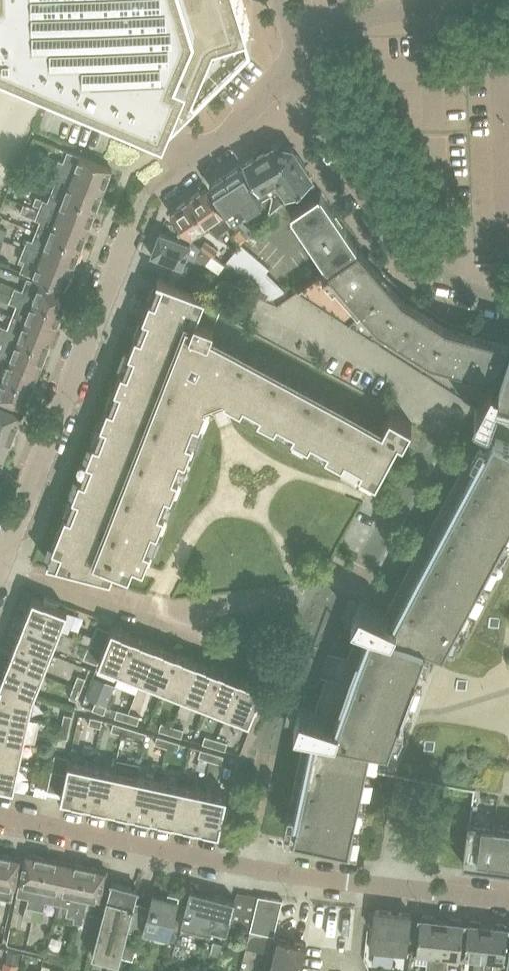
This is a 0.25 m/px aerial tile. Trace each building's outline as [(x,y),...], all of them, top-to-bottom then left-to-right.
[(11,52),(167,118),(252,34),(241,0),(0,0),(0,77),(11,52)] [(244,162),(259,188),(256,189),(268,213),(273,194),(281,157),(287,159),(288,155),(289,156),(290,151),(293,149),(292,148),(290,144),(279,142),(275,144),(244,162)] [(273,194),(268,213),(287,194),(311,178),(312,177),(308,170),(297,154),(293,149),(290,151),(289,156),(288,155),(287,159),(281,157),(273,194)] [(112,168),(79,155),(67,150),(63,161),(58,159),(54,169),(104,188),(112,168)] [(266,215),(268,213),(256,189),(241,164),(209,184),(227,209),(231,206),(237,216),(252,206),(254,210),(244,217),(253,230),(255,227),(256,227),(256,226),(265,215),(265,216),(266,215)] [(51,191),(96,209),(104,188),(54,169),(50,178),(56,181),(51,191)] [(206,224),(224,212),(206,186),(188,198),(206,224)] [(292,210),(283,216),(320,270),(329,264),(329,265),(357,246),(356,245),(357,244),(345,225),(344,226),(333,210),(334,209),(321,191),(320,192),(319,190),(291,209),(292,210)] [(96,209),(51,191),(47,202),(42,199),(38,208),(88,228),(96,209)] [(170,211),(180,225),(191,234),(206,224),(188,198),(170,211)] [(88,228),(38,208),(24,203),(20,212),(40,220),(36,230),(80,248),(88,228)] [(240,228),(232,234),(239,244),(240,244),(241,243),(246,237),(240,228)] [(80,248),(36,230),(32,241),(27,238),(23,248),(72,268),(80,248)] [(156,240),(151,254),(182,266),(182,265),(185,257),(196,261),(197,256),(206,262),(207,261),(207,262),(212,255),(200,246),(192,240),(191,243),(190,243),(161,231),(161,230),(160,231),(156,240)] [(205,239),(200,246),(213,256),(218,249),(205,239)] [(357,246),(329,265),(297,287),(419,365),(478,403),(492,377),(508,344),(508,342),(508,341),(498,339),(446,324),(402,296),(390,282),(378,268),(366,255),(360,247),(358,246),(357,246)] [(19,258),(24,260),(20,270),(64,288),(72,268),(23,248),(19,258)] [(223,392),(225,393),(224,395),(242,404),(240,407),(256,416),(257,416),(258,413),(275,423),(274,425),(274,426),(290,434),(292,431),(309,441),(308,443),(308,444),(324,452),(326,450),(342,459),(343,459),(342,462),(357,471),(358,470),(359,468),(376,477),(396,441),(399,435),(404,438),(412,422),(393,412),(390,411),(383,425),(211,332),(214,323),(197,316),(206,295),(158,276),(157,278),(157,279),(154,278),(152,282),(147,295),(150,296),(150,297),(149,298),(149,299),(150,299),(152,300),(147,313),(145,312),(144,312),(143,314),(140,313),(133,330),(136,332),(129,350),(126,349),(119,366),(122,368),(115,386),(112,385),(105,402),(108,403),(101,422),(98,420),(91,438),(94,439),(87,457),(84,456),(77,473),(80,475),(73,493),(70,492),(63,509),(66,510),(53,544),(47,559),(57,561),(111,575),(115,566),(116,564),(130,569),(134,558),(144,562),(151,544),(154,545),(155,545),(161,528),(158,527),(165,508),(168,509),(169,509),(175,492),(172,491),(179,473),(179,472),(182,473),(183,473),(189,457),(189,456),(186,455),(193,437),(196,438),(197,438),(203,421),(203,420),(200,419),(207,401),(205,400),(206,398),(223,392)] [(40,282),(27,277),(22,289),(1,281),(0,282),(0,288),(1,288),(61,313),(69,293),(40,282)] [(54,332),(61,313),(1,288),(0,290),(0,298),(17,304),(12,315),(54,332)] [(12,315),(7,327),(0,324),(0,332),(46,351),(54,332),(12,315)] [(0,347),(0,355),(39,370),(46,351),(0,332),(0,341),(2,342),(0,347)] [(492,377),(478,403),(474,409),(486,415),(488,416),(488,414),(490,415),(479,437),(478,436),(404,576),(384,614),(360,601),(346,615),(360,620),(347,658),(348,659),(340,681),(326,676),(313,711),(300,706),(289,722),(306,725),(289,804),(300,806),(294,831),(349,842),(352,825),(353,825),(355,813),(364,766),(402,774),(473,788),(475,789),(508,793),(508,345),(492,377)] [(39,370),(0,355),(0,377),(31,389),(39,370)] [(0,377),(0,399),(24,408),(31,389),(0,377)] [(8,406),(0,403),(0,425),(15,431),(22,412),(8,406)] [(7,451),(15,431),(0,425),(0,448),(7,451)] [(60,602),(60,601),(44,595),(44,596),(45,597),(44,599),(33,595),(25,617),(59,630),(68,609),(58,605),(59,602),(60,602)] [(25,617),(16,638),(51,652),(59,630),(25,617)] [(84,657),(98,663),(99,660),(121,669),(134,635),(112,626),(103,648),(90,643),(84,657)] [(156,643),(134,635),(121,669),(142,677),(156,643)] [(42,673),(51,652),(16,638),(8,660),(42,673)] [(156,643),(142,677),(164,686),(177,651),(156,643)] [(185,694),(198,660),(177,651),(164,686),(185,694)] [(1,685),(34,695),(42,673),(8,660),(0,680),(0,683),(1,683),(2,683),(1,685)] [(206,702),(220,668),(198,660),(185,694),(206,702)] [(220,668),(206,702),(228,711),(241,677),(220,668)] [(81,689),(86,678),(78,675),(74,686),(81,689)] [(86,697),(107,705),(115,685),(94,677),(86,697)] [(262,695),(261,697),(259,696),(263,685),(241,677),(228,711),(250,719),(254,709),(256,710),(256,711),(257,712),(263,696),(262,695)] [(29,718),(34,695),(1,685),(1,688),(0,687),(0,712),(29,718)] [(70,697),(77,700),(81,689),(74,686),(70,697)] [(93,709),(104,713),(107,705),(96,701),(93,709)] [(117,709),(115,716),(126,720),(129,712),(117,709)] [(0,712),(0,735),(24,740),(29,718),(0,712)] [(126,720),(138,723),(140,715),(129,712),(126,720)] [(64,713),(62,725),(70,726),(72,715),(64,713)] [(102,719),(91,716),(89,724),(101,727),(102,719)] [(123,733),(125,725),(114,722),(111,730),(123,733)] [(170,733),(173,725),(161,722),(159,729),(170,733)] [(62,725),(60,736),(67,738),(70,726),(62,725)] [(134,737),(136,729),(125,725),(123,733),(134,737)] [(184,729),(173,725),(170,733),(182,736),(184,729)] [(19,763),(24,740),(0,735),(0,759),(19,763)] [(157,735),(155,743),(166,746),(169,739),(157,735)] [(205,735),(203,743),(214,746),(216,738),(205,735)] [(216,738),(214,746),(225,749),(228,742),(216,738)] [(169,739),(166,746),(178,750),(180,742),(169,739)] [(201,748),(199,756),(210,759),(212,752),(201,748)] [(221,763),(224,755),(212,752),(210,759),(221,763)] [(61,796),(84,801),(92,765),(69,760),(70,757),(55,754),(52,769),(66,772),(61,796)] [(4,788),(4,786),(3,786),(4,784),(14,786),(19,763),(0,759),(0,787),(4,788)] [(114,769),(92,765),(84,801),(107,805),(114,769)] [(107,805),(129,810),(137,774),(114,769),(107,805)] [(137,774),(129,810),(152,815),(159,779),(137,774)] [(152,815),(174,820),(182,784),(159,779),(152,815)] [(204,789),(182,784),(174,820),(197,825),(204,789)] [(224,820),(226,820),(229,804),(228,804),(228,805),(225,804),(227,794),(204,789),(197,825),(220,830),(222,818),(225,819),(224,820)] [(487,866),(493,823),(470,820),(469,820),(468,820),(463,862),(464,862),(464,863),(487,866)] [(493,823),(487,866),(508,869),(508,825),(493,823)] [(26,852),(23,867),(17,895),(29,897),(27,906),(34,907),(36,907),(46,857),(26,852)] [(14,886),(20,857),(1,853),(0,856),(0,900),(0,898),(11,900),(14,886)] [(66,861),(46,857),(36,907),(44,909),(46,901),(58,903),(66,861)] [(86,865),(66,861),(58,903),(70,905),(68,914),(76,916),(86,865)] [(101,897),(103,883),(106,869),(86,865),(76,916),(75,921),(83,923),(88,895),(101,897)] [(107,897),(92,954),(110,959),(107,970),(116,970),(120,956),(127,928),(134,904),(138,888),(111,881),(107,897)] [(219,895),(190,887),(186,904),(177,942),(206,949),(212,926),(227,930),(231,914),(235,899),(219,895)] [(237,891),(235,899),(231,914),(227,930),(239,933),(241,925),(251,928),(258,895),(237,891)] [(169,936),(178,902),(179,899),(153,892),(143,929),(169,936)] [(251,928),(263,930),(271,897),(258,895),(251,928)] [(282,898),(271,897),(263,930),(274,933),(282,898)] [(34,907),(27,906),(26,905),(23,917),(31,919),(34,907)] [(409,929),(410,918),(411,913),(410,913),(399,912),(399,911),(392,910),(392,911),(376,909),(375,909),(371,950),(406,954),(408,940),(410,939),(411,930),(409,929)] [(439,944),(437,944),(439,933),(442,933),(443,923),(442,922),(442,919),(434,918),(434,915),(423,914),(423,917),(420,917),(415,961),(426,962),(425,970),(436,970),(439,944)] [(442,919),(442,922),(443,923),(442,933),(439,933),(437,944),(439,944),(436,970),(447,970),(449,953),(460,954),(464,922),(461,922),(462,918),(450,917),(450,920),(442,919)] [(488,924),(480,923),(480,921),(471,920),(471,922),(468,922),(464,954),(475,955),(473,970),(482,970),(488,924)] [(488,924),(482,970),(491,970),(493,958),(504,959),(506,942),(508,926),(505,926),(505,924),(496,922),(496,925),(488,924)] [(141,932),(127,928),(120,956),(133,959),(141,932)] [(275,947),(269,970),(300,970),(303,959),(306,943),(286,938),(287,934),(278,931),(275,947)] [(221,953),(224,943),(213,940),(211,951),(221,953)] [(22,954),(10,951),(7,963),(19,965),(22,954)]
